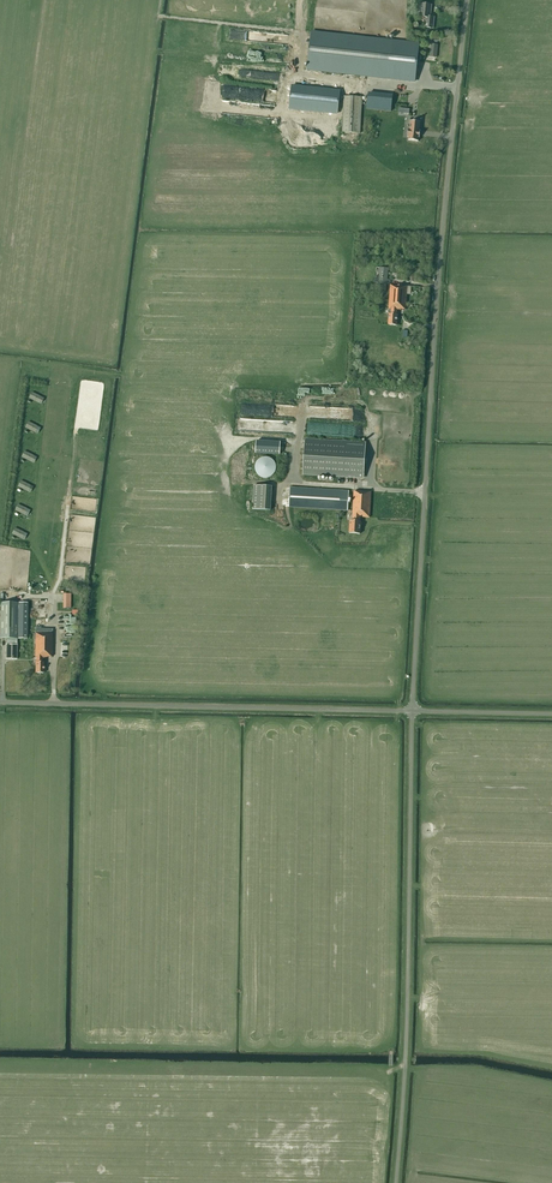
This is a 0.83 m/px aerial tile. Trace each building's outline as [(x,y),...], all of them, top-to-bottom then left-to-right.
[(420,3),(419,12),(420,12),(420,17),(426,18),(426,23),(425,28),(433,29),(433,24),(434,17),(430,16),(431,5),(420,3)] [(308,65),(307,69),(388,78),(415,81),(419,44),(392,41),(386,40),(360,38),(311,32),(308,61),(308,65)] [(291,88),(289,108),(338,113),(340,93),(291,88)] [(368,94),(367,108),(391,111),(393,97),(368,94)] [(360,133),(362,97),(344,96),(342,132),(360,133)] [(420,122),(411,121),(409,130),(408,130),(407,137),(409,137),(408,140),(418,141),(419,138),(420,131),(419,131),(420,122)] [(387,280),(388,268),(380,267),(379,276),(375,276),(375,283),(391,284),(391,280),(387,280)] [(389,314),(388,325),(397,325),(397,315),(397,310),(401,310),(401,309),(406,310),(407,294),(407,286),(390,285),(389,309),(389,314)] [(33,391),(30,398),(40,403),(43,397),(33,391)] [(29,421),(26,427),(37,433),(40,426),(29,421)] [(365,444),(305,440),(303,474),(363,478),(365,444)] [(256,441),(256,453),(280,454),(280,442),(256,441)] [(23,458),(34,462),(36,455),(25,451),(23,458)] [(275,477),(274,458),(257,459),(258,477),(275,477)] [(22,480),(19,486),(29,491),(32,485),(22,480)] [(272,487),(254,486),(253,509),(271,510),(272,487)] [(348,511),(349,491),(290,487),(289,507),(348,511)] [(354,491),(352,517),(353,517),(353,521),(350,521),(349,533),(360,534),(361,521),(360,521),(360,517),(370,518),(371,492),(354,491)] [(26,515),(29,509),(19,504),(16,510),(26,515)] [(23,539),(26,532),(16,527),(13,534),(23,539)] [(1,602),(0,638),(17,639),(27,639),(27,603),(1,602)] [(36,627),(35,657),(36,657),(36,662),(36,673),(44,673),(44,657),(47,657),(52,657),(53,629),(41,629),(41,627),(36,627)] [(8,644),(7,656),(12,657),(12,659),(17,659),(17,645),(8,644)]
